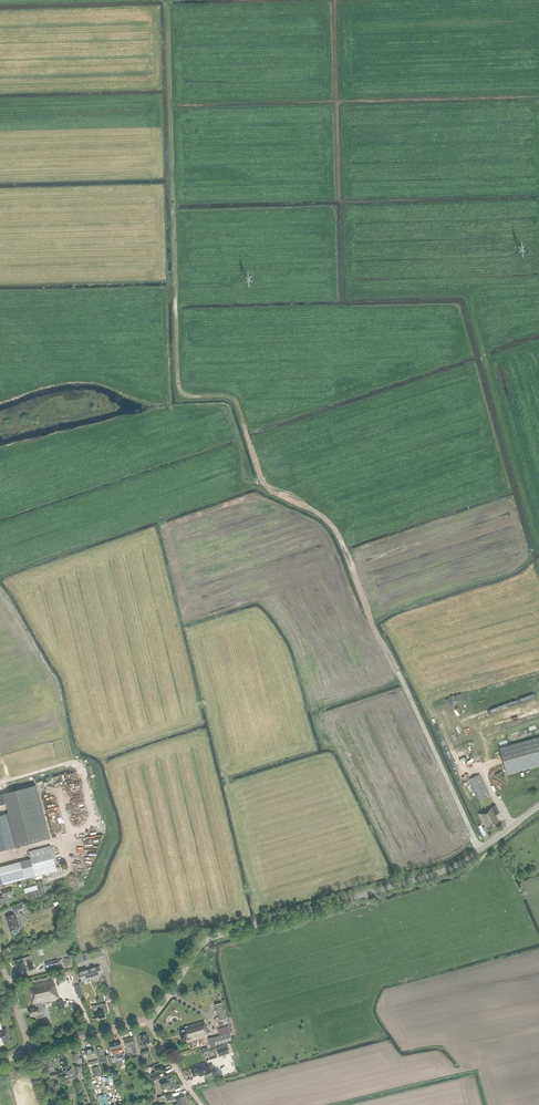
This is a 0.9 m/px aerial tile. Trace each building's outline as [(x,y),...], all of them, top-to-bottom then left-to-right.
[(499,748),(507,775),(538,766),(538,737),(499,748)] [(449,752),(454,762),(474,752),(469,742),(449,752)] [(494,804),(479,774),(469,779),(484,809),(487,808),(488,809),(479,814),(485,826),(484,827),(485,830),(488,829),(488,830),(493,828),(492,826),(499,822),(495,815),(499,813),(496,805),(491,807),(490,806),(494,804)] [(468,780),(463,782),(473,802),(479,800),(468,780)] [(49,839),(35,786),(5,794),(10,813),(0,816),(0,852),(49,839)] [(0,868),(0,877),(1,877),(3,885),(52,873),(57,872),(51,847),(29,852),(31,860),(0,868)] [(47,894),(43,881),(36,883),(38,890),(26,893),(27,900),(47,894)] [(1,897),(0,897),(0,904),(10,901),(7,894),(13,892),(12,888),(2,891),(3,895),(0,896),(1,897)] [(12,932),(13,933),(14,933),(15,933),(17,933),(18,932),(18,931),(19,930),(19,928),(23,927),(19,916),(16,917),(14,912),(24,908),(23,905),(12,908),(14,914),(6,917),(10,931),(11,931),(12,932)] [(96,958),(103,956),(103,954),(102,951),(101,950),(95,952),(96,958)] [(73,964),(72,958),(65,960),(67,966),(73,964)] [(24,964),(23,959),(15,961),(19,973),(27,971),(34,969),(32,961),(28,962),(28,963),(24,964)] [(45,963),(47,969),(60,965),(58,960),(45,963)] [(80,973),(83,982),(102,976),(101,970),(102,970),(101,966),(99,967),(80,973)] [(36,1007),(34,1007),(34,1008),(29,1009),(31,1016),(36,1014),(37,1018),(45,1016),(42,1002),(59,997),(55,984),(54,985),(53,980),(27,986),(32,1004),(35,1003),(36,1007)] [(79,998),(82,997),(81,993),(82,993),(79,984),(74,986),(76,994),(78,994),(79,998)] [(59,1008),(60,1008),(64,1007),(62,999),(57,1001),(55,1002),(55,1004),(58,1004),(59,1008)] [(109,1011),(108,1008),(107,1004),(102,1005),(102,1004),(96,1006),(93,1007),(93,1006),(94,1011),(96,1018),(99,1018),(99,1019),(106,1017),(105,1014),(107,1014),(107,1013),(108,1013),(108,1012),(109,1012),(109,1011)] [(216,1006),(220,1022),(227,1020),(223,1004),(216,1006)] [(185,1029),(179,1031),(182,1041),(191,1038),(191,1040),(211,1035),(210,1032),(209,1032),(207,1025),(205,1026),(204,1022),(185,1027),(185,1029)] [(1,1044),(2,1045),(10,1042),(6,1029),(1,1030),(0,1029),(0,1044),(1,1044)] [(208,1039),(211,1048),(216,1047),(216,1046),(232,1041),(230,1033),(220,1036),(213,1038),(213,1037),(208,1039)] [(150,1051),(148,1044),(151,1043),(149,1038),(148,1038),(147,1034),(140,1036),(143,1044),(140,1045),(143,1053),(150,1051)] [(133,1055),(138,1053),(136,1044),(134,1038),(124,1040),(126,1046),(127,1049),(131,1047),(133,1055)] [(120,1041),(110,1044),(113,1056),(114,1056),(114,1058),(117,1057),(118,1061),(125,1059),(123,1054),(122,1054),(121,1052),(123,1051),(120,1041)] [(228,1046),(217,1050),(219,1057),(230,1053),(228,1046)] [(105,1056),(105,1054),(103,1049),(102,1049),(101,1047),(97,1048),(100,1063),(106,1061),(106,1063),(111,1062),(109,1055),(105,1056)] [(94,1049),(85,1051),(87,1059),(90,1058),(91,1059),(97,1058),(94,1049)] [(75,1062),(77,1062),(77,1065),(73,1066),(76,1076),(85,1074),(82,1063),(81,1064),(79,1055),(77,1055),(77,1053),(73,1054),(75,1062)] [(64,1071),(67,1081),(75,1078),(73,1069),(70,1070),(70,1068),(68,1068),(68,1066),(69,1066),(67,1059),(65,1059),(64,1056),(60,1058),(62,1064),(60,1065),(61,1068),(65,1067),(66,1071),(64,1071)] [(51,1079),(60,1076),(59,1071),(56,1071),(56,1070),(55,1070),(54,1068),(55,1068),(54,1062),(52,1062),(52,1060),(47,1061),(49,1068),(48,1069),(49,1071),(51,1079)] [(200,1076),(211,1073),(209,1065),(208,1066),(207,1062),(194,1066),(194,1068),(191,1069),(194,1077),(199,1075),(200,1076)] [(162,1063),(154,1065),(156,1071),(163,1069),(162,1063)] [(99,1066),(93,1068),(95,1076),(101,1074),(99,1066)] [(153,1081),(159,1079),(156,1073),(150,1076),(153,1081)] [(172,1078),(160,1083),(162,1089),(167,1087),(169,1091),(176,1087),(172,1078)] [(174,1104),(175,1104),(186,1104),(185,1102),(187,1102),(185,1096),(176,1098),(178,1104),(174,1104)]
